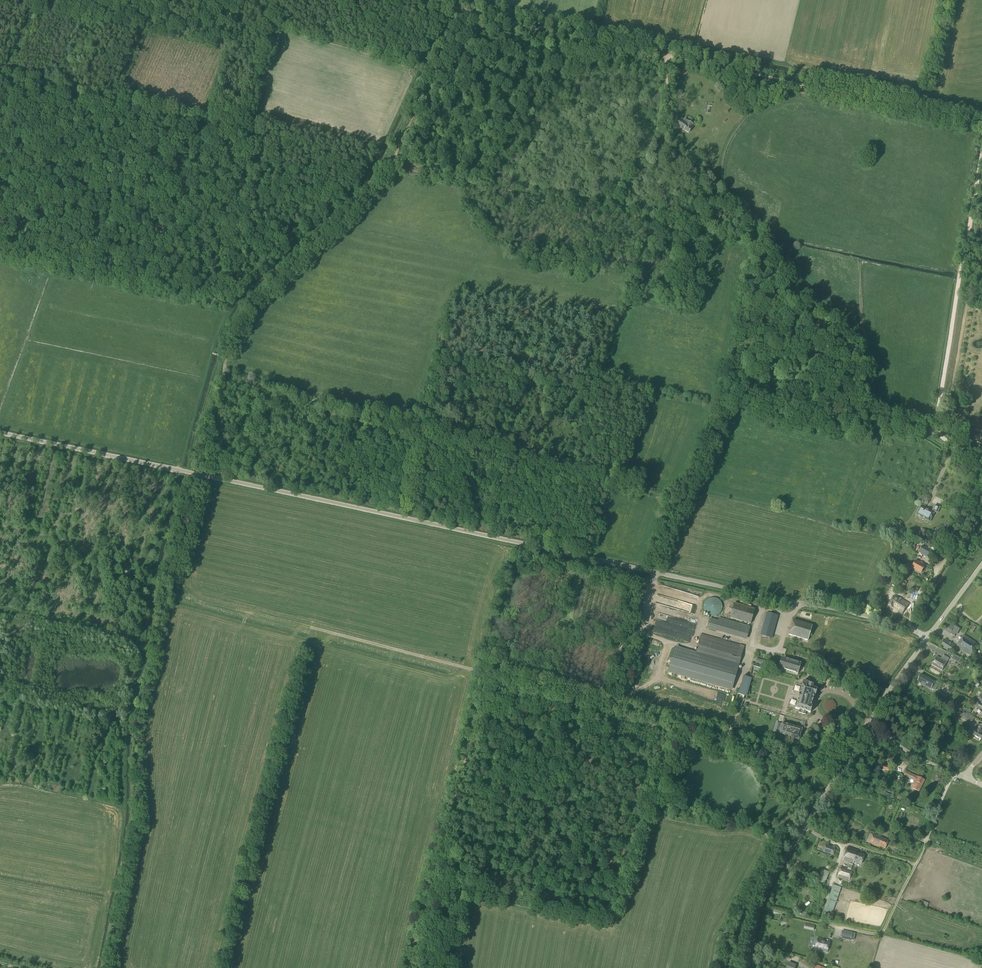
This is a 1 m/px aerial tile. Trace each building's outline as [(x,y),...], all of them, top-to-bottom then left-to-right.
[(677,125),(680,127),(679,128),(683,130),(683,129),(688,133),(691,129),(690,128),(692,125),(688,122),(684,119),(683,121),(680,120),(677,125)] [(932,510),(937,513),(941,505),(936,503),(932,510)] [(916,515),(930,522),(934,513),(921,507),(916,515)] [(919,552),(929,558),(931,555),(937,558),(942,549),(922,544),(921,545),(922,546),(919,552)] [(912,568),(921,573),(925,566),(916,560),(912,568)] [(888,606),(902,614),(909,603),(894,595),(888,606)] [(658,597),(656,605),(694,612),(695,604),(658,597)] [(722,609),(722,606),(721,605),(720,603),(719,602),(718,601),(716,600),(715,599),(712,599),(710,599),(709,600),(707,601),(705,602),(704,603),(703,605),(703,606),(703,609),(703,611),(703,612),(704,614),(705,615),(706,616),(708,617),(710,618),(712,618),(714,618),(715,618),(717,617),(719,616),(720,614),(721,612),(722,611),(722,609)] [(730,618),(750,624),(755,609),(734,603),(730,618)] [(679,626),(681,620),(661,614),(659,620),(679,626)] [(778,617),(766,614),(762,628),(774,632),(778,617)] [(708,626),(747,637),(750,627),(719,618),(718,622),(710,619),(708,626)] [(788,634),(808,640),(812,626),(793,620),(788,634)] [(944,631),(950,635),(951,634),(954,636),(956,633),(957,634),(960,629),(955,626),(954,629),(952,627),(953,626),(949,624),(944,631)] [(760,635),(772,639),(774,632),(762,628),(760,635)] [(694,658),(737,671),(744,646),(701,634),(694,658)] [(971,656),(974,650),(978,644),(963,635),(960,641),(957,646),(961,649),(961,650),(971,656)] [(941,646),(951,653),(955,646),(945,639),(941,646)] [(737,671),(694,658),(673,652),(669,667),(733,685),(737,671)] [(932,665),(942,670),(947,662),(937,656),(932,665)] [(780,668),(789,671),(792,661),(783,658),(780,668)] [(792,661),(789,671),(798,674),(799,672),(801,663),(792,661)] [(922,673),(918,680),(931,688),(935,680),(922,673)] [(743,677),(738,694),(744,696),(749,678),(743,677)] [(803,681),(795,709),(799,710),(798,713),(805,715),(806,712),(810,713),(812,707),(810,707),(814,695),(815,696),(818,685),(811,683),(811,681),(809,680),(809,679),(804,677),(803,681)] [(981,739),(981,737),(981,734),(981,733),(981,725),(978,723),(975,728),(976,729),(973,734),(981,739)] [(779,734),(783,735),(799,740),(802,729),(786,724),(785,725),(782,724),(779,734)] [(680,745),(688,761),(695,757),(690,748),(691,748),(688,741),(680,745)] [(904,776),(913,780),(911,784),(913,785),(912,786),(919,789),(924,780),(906,771),(904,776)] [(833,826),(843,830),(846,821),(837,817),(833,826)] [(869,843),(880,847),(885,848),(888,840),(872,834),(869,843)] [(823,852),(832,855),(834,848),(825,845),(823,852)] [(843,860),(853,863),(854,861),(861,863),(864,854),(856,852),(857,850),(847,847),(843,860)] [(837,877),(849,880),(850,878),(852,872),(851,872),(852,871),(851,870),(852,864),(849,863),(847,869),(840,867),(840,869),(839,869),(837,875),(838,875),(837,877)] [(816,883),(824,886),(829,873),(822,869),(816,883)] [(837,881),(826,910),(832,912),(843,883),(837,881)] [(846,884),(839,906),(845,907),(852,885),(846,884)] [(842,931),(840,938),(851,940),(852,934),(842,931)] [(815,949),(827,952),(830,941),(818,938),(815,949)] [(787,967),(795,967),(798,964),(790,960),(786,967),(787,967)]
